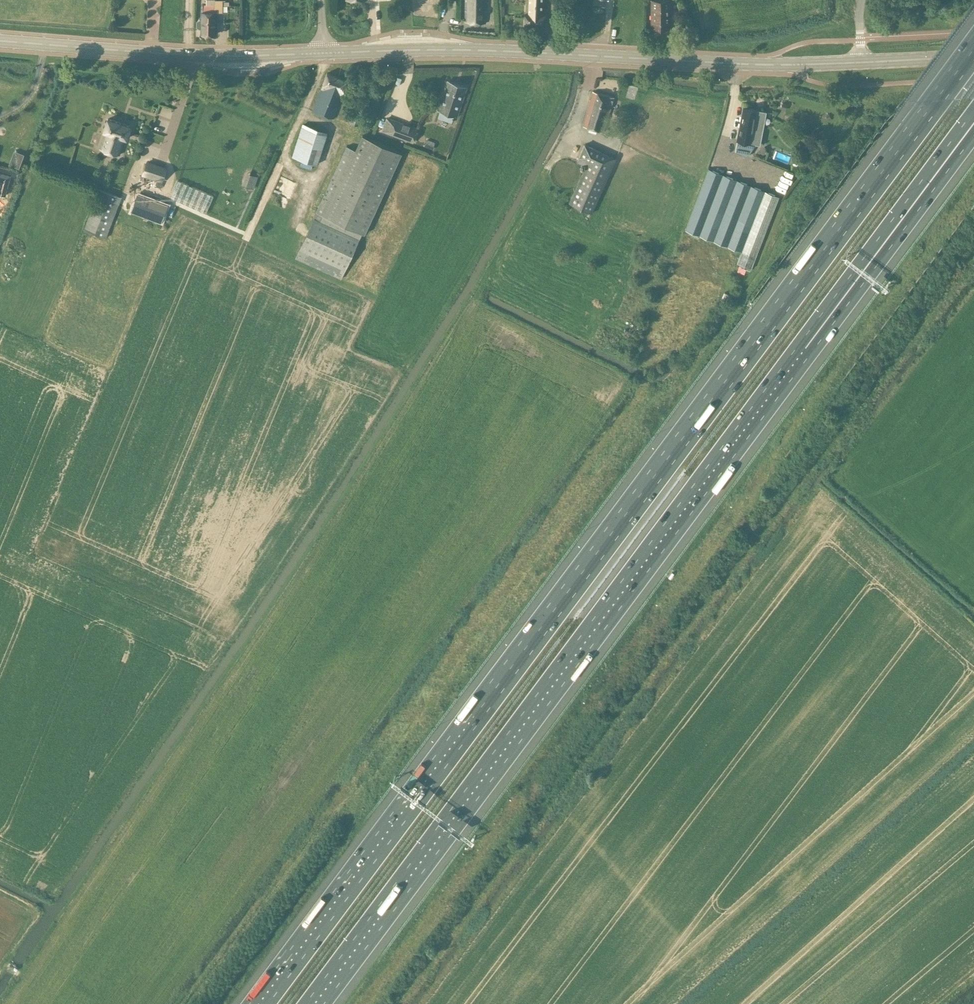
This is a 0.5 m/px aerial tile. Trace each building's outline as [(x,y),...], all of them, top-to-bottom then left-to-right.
[(202,28),(202,34),(215,34),(215,11),(223,12),(223,0),(215,0),(215,5),(202,5),(202,12),(202,19),(200,19),(197,21),(197,27),(199,28),(202,28)] [(465,22),(486,23),(486,0),(465,0),(465,22)] [(525,23),(545,24),(545,15),(545,8),(543,8),(543,4),(545,4),(545,0),(527,0),(527,12),(526,12),(525,23)] [(652,28),(670,29),(670,0),(652,0),(652,28)] [(313,111),(334,117),(343,93),(344,93),(348,80),(327,72),(321,89),(322,90),(313,111)] [(439,109),(457,115),(466,86),(448,81),(439,109)] [(583,125),(604,131),(614,97),(593,91),(583,125)] [(740,129),(738,140),(750,143),(752,131),(753,131),(757,109),(743,107),(739,129),(740,129)] [(100,148),(119,154),(125,138),(127,138),(131,126),(108,118),(104,131),(106,131),(100,148)] [(395,120),(391,133),(413,141),(418,129),(395,120)] [(309,130),(299,159),(316,165),(326,136),(309,130)] [(347,145),(299,248),(345,269),(362,232),(364,233),(401,152),(362,134),(356,149),(347,145)] [(587,166),(570,203),(592,213),(617,158),(586,144),(577,161),(587,166)] [(6,156),(4,162),(14,164),(18,151),(12,149),(10,157),(6,156)] [(809,161),(803,156),(796,168),(802,172),(809,161)] [(153,163),(147,161),(142,175),(149,177),(153,163)] [(779,196),(709,168),(685,230),(741,252),(737,263),(752,268),(779,196)] [(0,172),(0,193),(5,195),(11,175),(0,172)] [(247,185),(253,187),(257,176),(250,174),(247,185)] [(213,195),(178,180),(171,197),(206,212),(213,195)] [(99,189),(84,229),(106,238),(122,197),(99,189)] [(138,195),(132,210),(161,221),(167,205),(138,195)]
